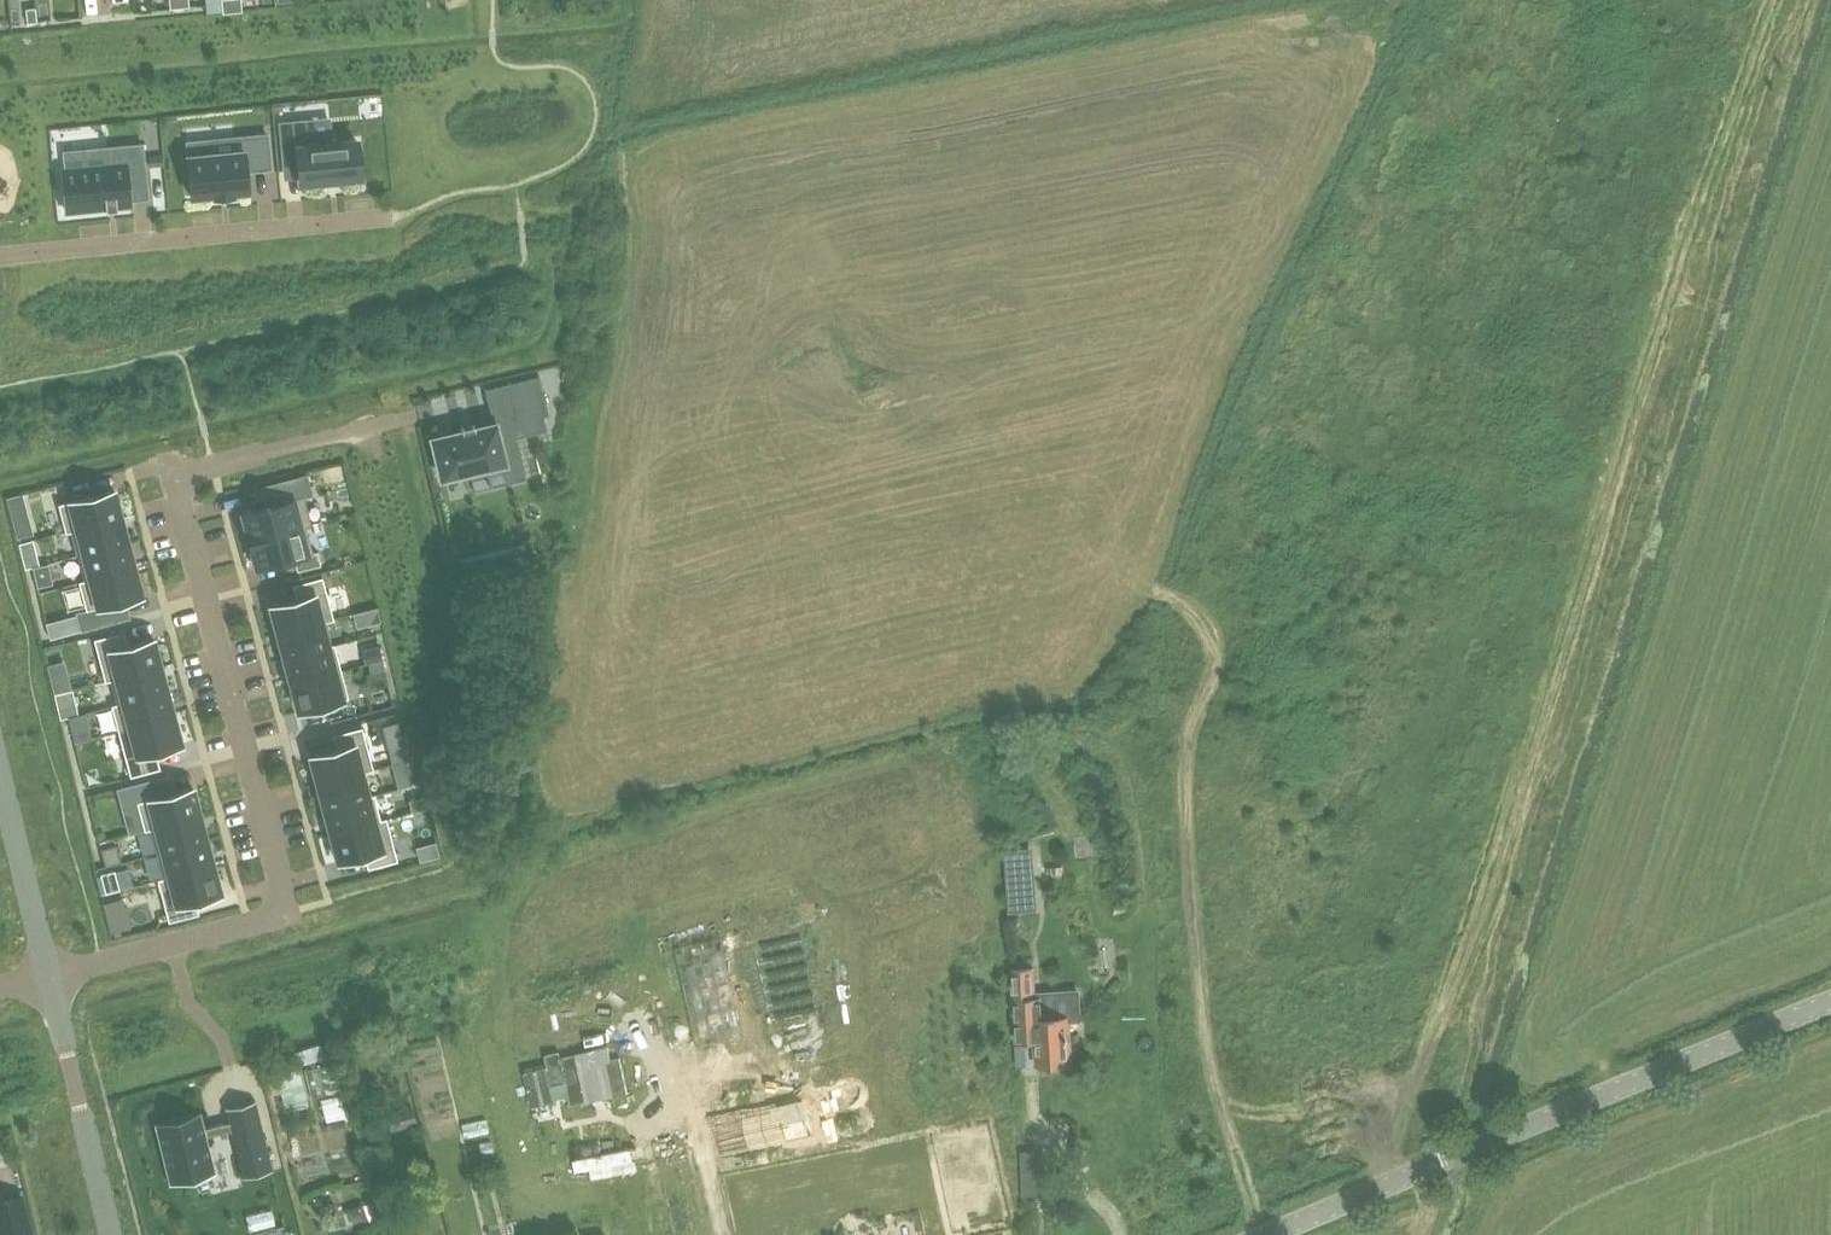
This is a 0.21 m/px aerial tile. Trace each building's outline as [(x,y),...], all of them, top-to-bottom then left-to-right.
[(170,8),(179,7),(179,0),(169,0),(170,8)] [(222,13),(232,12),(231,0),(221,0),(222,13)] [(232,12),(242,11),(241,0),(231,0),(232,12)] [(35,7),(25,8),(27,22),(36,21),(35,7)] [(309,119),(279,122),(282,154),(297,152),(300,181),(360,175),(356,141),(331,143),(330,133),(311,135),(309,119)] [(237,151),(186,156),(190,196),(213,193),(214,197),(234,195),(233,192),(248,190),(246,165),(270,163),(267,135),(235,138),(237,151)] [(108,164),(62,169),(66,211),(130,205),(127,172),(145,171),(142,143),(106,147),(108,164)] [(162,155),(149,156),(150,166),(163,165),(162,155)] [(539,375),(508,383),(521,436),(547,430),(543,416),(549,414),(539,375)] [(462,431),(433,438),(441,476),(468,470),(470,478),(505,469),(501,453),(518,449),(511,420),(475,428),(474,424),(461,427),(462,431)] [(278,502),(242,511),(247,529),(246,530),(248,539),(311,522),(303,495),(311,493),(305,472),(273,481),(274,487),(278,502)] [(114,489),(58,503),(65,531),(121,516),(114,489)] [(22,493),(6,497),(12,518),(19,516),(27,514),(22,493)] [(121,516),(65,531),(65,532),(71,531),(77,555),(127,542),(121,516)] [(311,522),(248,539),(251,548),(252,548),(253,551),(250,552),(253,565),(256,564),(257,566),(293,557),(297,571),(321,564),(317,550),(312,552),(305,525),(311,524),(311,522)] [(33,541),(19,544),(23,556),(29,555),(36,553),(33,541)] [(127,542),(77,555),(84,580),(134,567),(127,542)] [(46,563),(32,567),(37,585),(51,582),(46,563)] [(86,609),(76,611),(81,629),(120,619),(116,601),(141,594),(134,567),(84,580),(78,581),(86,609)] [(296,598),(270,605),(277,633),(333,618),(322,576),(292,584),(296,598)] [(333,618),(277,633),(284,658),(334,645),(334,644),(328,645),(322,622),(333,619),(333,618)] [(124,630),(93,638),(104,680),(160,665),(153,638),(127,644),(124,630)] [(334,645),(284,658),(291,683),(341,670),(334,645)] [(378,645),(363,649),(367,663),(368,663),(382,659),(378,645)] [(382,659),(368,663),(370,672),(384,668),(382,659)] [(160,665),(104,680),(105,681),(110,680),(116,703),(111,704),(111,705),(167,690),(160,665)] [(341,670),(291,683),(298,711),(348,697),(341,670)] [(71,689),(55,693),(62,718),(68,717),(69,717),(78,714),(71,689)] [(167,690),(111,705),(118,730),(174,716),(167,690)] [(78,714),(69,717),(72,729),(88,725),(85,712),(78,714)] [(174,716),(118,730),(130,776),(160,768),(155,750),(181,743),(179,738),(182,737),(178,721),(175,721),(174,716)] [(335,748),(310,755),(317,783),(373,768),(362,726),(332,734),(335,748)] [(404,749),(390,753),(393,763),(406,759),(404,749)] [(373,768),(317,783),(324,808),(374,795),(374,793),(368,795),(362,772),(373,769),(373,768)] [(410,772),(395,776),(398,787),(413,784),(410,772)] [(146,780),(118,787),(122,806),(137,802),(144,829),(200,814),(192,787),(151,798),(146,780)] [(374,795),(324,808),(330,833),(386,818),(386,817),(380,819),(374,795)] [(408,799),(412,811),(427,807),(424,795),(408,799)] [(200,814),(144,829),(144,830),(150,829),(156,853),(206,839),(200,814)] [(332,839),(329,839),(333,856),(336,856),(338,861),(363,854),(367,868),(397,860),(386,818),(330,833),(332,839)] [(206,839),(156,853),(162,877),(157,878),(157,879),(213,865),(206,839)] [(1026,847),(1005,849),(1009,910),(1030,909),(1026,847)] [(213,865),(157,879),(168,921),(198,913),(195,899),(220,892),(213,865)] [(114,870),(100,874),(104,892),(119,889),(114,870)] [(1034,967),(1011,969),(1014,1039),(1036,1038),(1037,1063),(1070,1061),(1068,1020),(1080,1020),(1078,990),(1035,992),(1034,967)] [(718,1086),(703,1017),(660,1026),(675,1096),(718,1086)] [(524,1071),(532,1106),(555,1100),(551,1084),(566,1081),(571,1104),(628,1092),(620,1057),(611,1059),(608,1046),(561,1056),(559,1051),(545,1054),(547,1066),(524,1071)] [(294,1057),(274,1063),(281,1088),(301,1083),(294,1057)] [(317,1067),(304,1070),(312,1098),(324,1095),(340,1091),(333,1063),(317,1067)] [(804,1100),(781,1105),(788,1138),(811,1133),(804,1100)] [(412,1104),(385,1112),(391,1131),(417,1123),(412,1104)] [(788,1138),(781,1105),(742,1114),(749,1147),(788,1138)] [(200,1111),(153,1123),(169,1184),(171,1183),(170,1178),(192,1173),(190,1162),(212,1157),(207,1135),(230,1129),(242,1177),(244,1177),(243,1174),(270,1167),(271,1170),(273,1169),(261,1124),(239,1129),(236,1119),(204,1127),(200,1111)] [(982,1186),(953,1193),(956,1203),(984,1196),(982,1186)] [(1,1234),(31,1234),(20,1195),(15,1196),(16,1198),(0,1203),(0,1230),(1,1234)] [(361,1203),(344,1209),(347,1219),(356,1224),(367,1220),(361,1203)]
